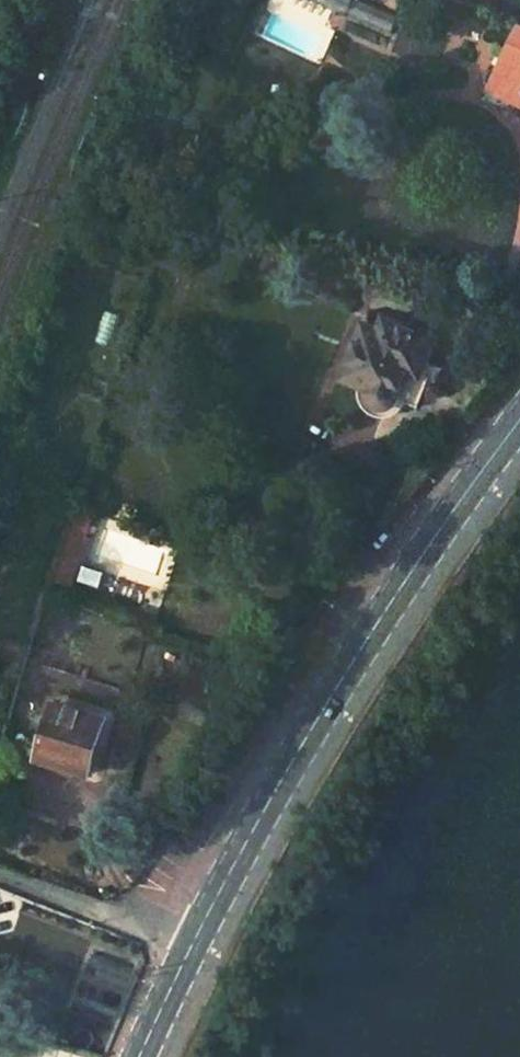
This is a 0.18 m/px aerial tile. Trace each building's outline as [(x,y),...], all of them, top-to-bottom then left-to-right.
[(391,32),(399,14),(365,0),(303,0),(344,19),(346,13),(391,32)] [(489,87),(519,101),(519,27),(518,26),(489,87)] [(360,326),(338,381),(367,393),(366,405),(379,411),(383,401),(410,410),(417,396),(426,400),(438,371),(426,366),(434,345),(383,323),(378,335),(360,326)] [(75,543),(79,531),(63,526),(59,538),(75,543)] [(107,725),(50,703),(33,757),(84,775),(95,743),(99,744),(102,744),(107,742),(111,736),(111,732),(110,729),(107,725)]
